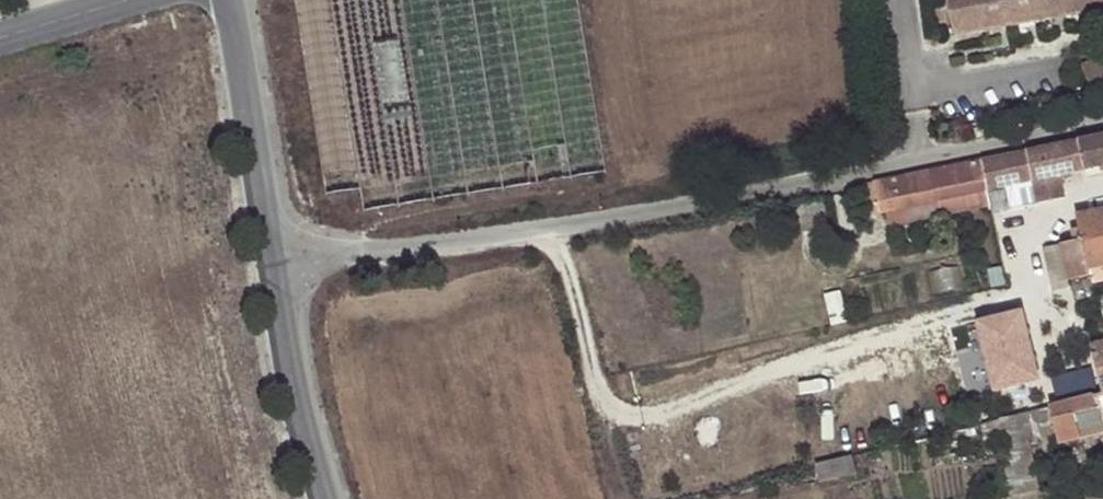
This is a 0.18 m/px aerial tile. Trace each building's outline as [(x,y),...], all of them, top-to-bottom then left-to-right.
[(324,194),(358,189),(362,211),(605,172),(577,0),(292,0),(324,194)] [(952,44),(1102,16),(1102,0),(944,0),(952,44)] [(1091,96),(1102,91),(1102,56),(1079,66),(1091,96)] [(979,160),(985,190),(1030,181),(1035,204),(1062,199),(1057,176),(1102,167),(1102,135),(1077,141),(1032,149),(979,160)] [(979,160),(858,185),(864,216),(883,212),(936,201),(985,191),(985,190),(979,160)] [(939,219),(988,208),(987,205),(985,191),(936,201),(939,219)] [(936,201),(883,212),(887,229),(939,219),(936,201)] [(1091,210),(1073,214),(1078,240),(1058,244),(1064,275),(1065,282),(1067,282),(1088,278),(1087,271),(1102,267),(1102,208),(1091,210)] [(822,301),(827,327),(845,323),(841,297),(822,301)] [(1020,309),(971,322),(991,394),(1040,381),(1020,309)] [(1088,346),(1099,395),(1102,394),(1102,343),(1088,346)] [(1096,408),(1094,396),(1093,394),(1046,407),(1051,428),(1062,425),(1061,418),(1096,408)] [(1099,395),(1094,396),(1096,408),(1097,414),(1102,412),(1102,394),(1099,395)] [(992,421),(1006,498),(1035,491),(1029,457),(1019,458),(1011,416),(992,421)]
